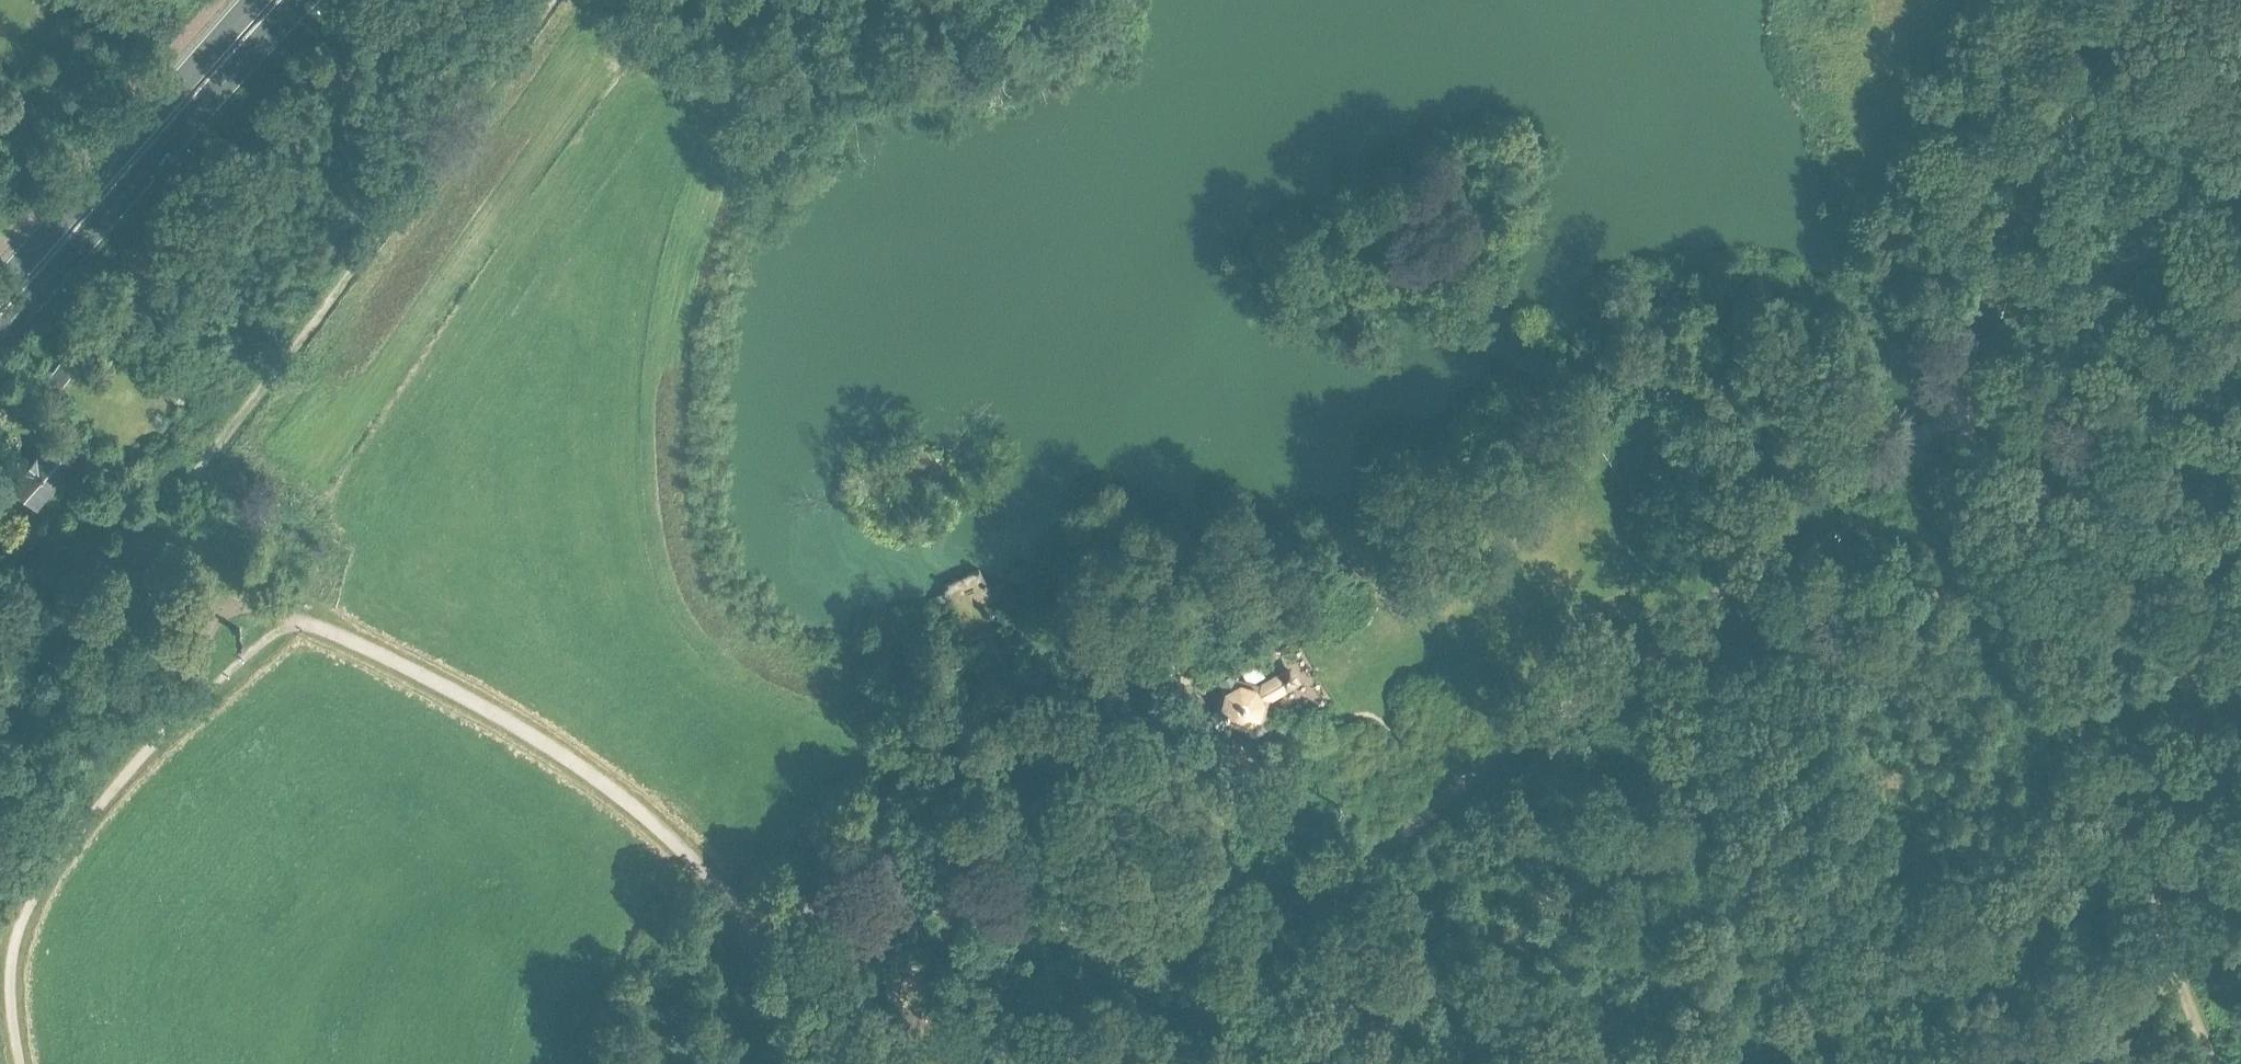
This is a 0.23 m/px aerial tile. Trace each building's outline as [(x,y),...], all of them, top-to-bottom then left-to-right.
[(50,444),(16,483),(38,502),(72,464),(50,444)] [(1263,723),(1270,700),(1270,698),(1274,698),(1301,681),(1291,664),(1262,680),(1261,683),(1236,676),(1235,673),(1222,680),(1225,687),(1219,710),(1214,713),(1221,725),(1227,722),(1250,728),(1252,732),(1264,724),(1263,723)]
